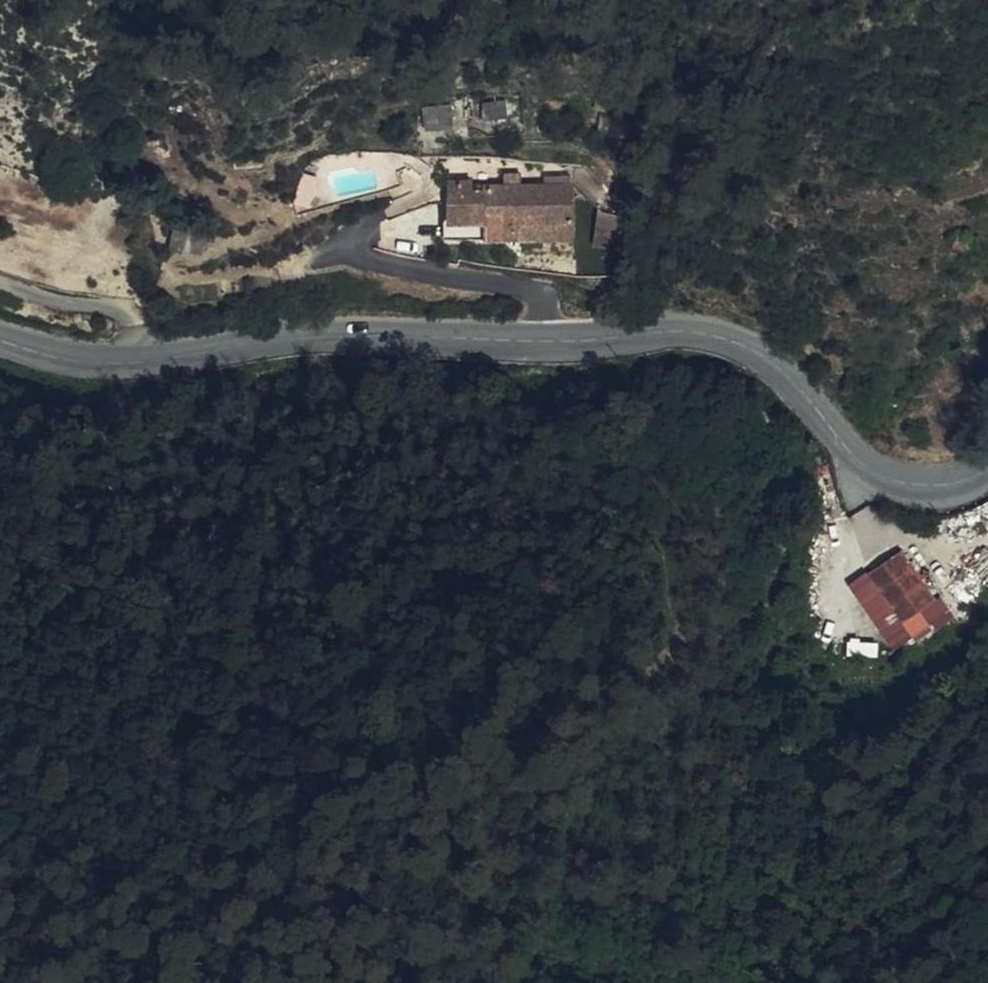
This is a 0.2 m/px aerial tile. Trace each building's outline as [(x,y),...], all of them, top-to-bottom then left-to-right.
[(507,117),(505,101),(482,104),(484,120),(507,117)] [(453,125),(452,108),(422,109),(423,127),(453,125)] [(504,176),(504,186),(522,186),(521,176),(504,176)] [(484,238),(573,237),(572,186),(522,186),(504,186),(483,187),(484,193),(471,192),(471,183),(449,183),(450,201),(450,222),(483,222),(484,238)] [(618,245),(618,209),(596,210),(596,245),(618,245)] [(483,222),(450,222),(445,223),(445,238),(484,238),(483,222)] [(968,248),(963,235),(949,240),(954,252),(968,248)] [(903,624),(936,601),(901,550),(867,574),(903,624)]
